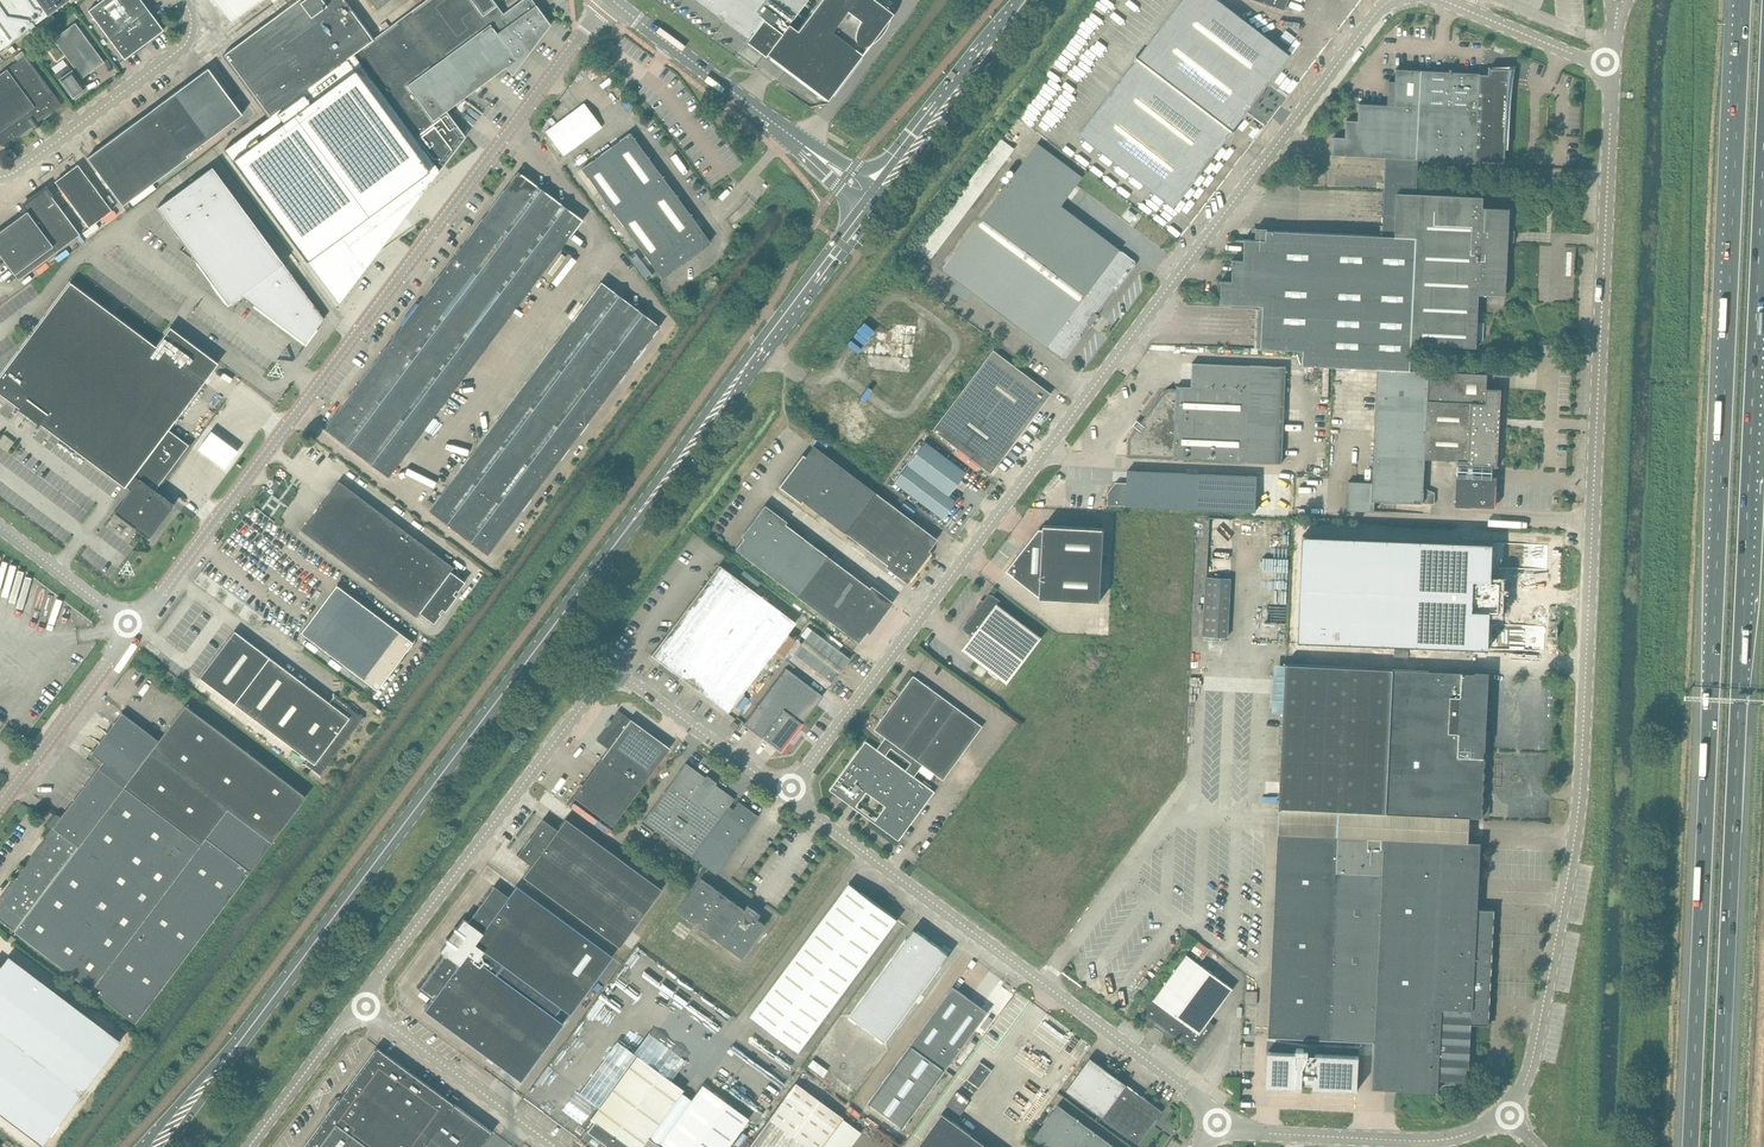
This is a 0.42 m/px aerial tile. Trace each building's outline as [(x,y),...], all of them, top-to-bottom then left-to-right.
[(68,0),(0,0),(0,50),(68,0)] [(117,49),(124,59),(163,30),(141,0),(103,0),(88,11),(117,49)] [(230,23),(261,0),(213,0),(230,23)] [(223,55),(237,75),(268,116),(226,147),(321,276),(329,286),(377,250),(370,241),(407,214),(465,137),(446,111),(506,67),(512,75),(550,25),(532,0),(522,0),(503,14),(493,0),(426,0),(374,38),(346,0),(297,0),(223,55)] [(377,8),(388,0),(371,0),(377,8)] [(823,95),(888,9),(876,0),(697,0),(823,95)] [(1079,134),(1164,200),(1174,207),(1232,132),(1234,133),(1235,132),(1233,131),(1234,129),(1290,55),(1218,0),(1182,0),(1138,57),(1137,58),(1079,134)] [(1285,10),(1289,0),(1254,0),(1285,10)] [(53,39),(75,68),(82,78),(104,62),(75,23),(53,39)] [(6,146),(32,127),(31,125),(36,121),(37,123),(62,105),(25,55),(0,74),(0,145),(6,146)] [(60,80),(73,97),(84,88),(67,65),(56,73),(60,80)] [(185,85),(180,89),(214,135),(219,131),(241,114),(215,78),(207,68),(185,85)] [(1334,137),(1333,156),(1386,158),(1418,160),(1476,163),(1477,159),(1480,160),(1480,165),(1505,166),(1506,141),(1510,141),(1506,85),(1510,83),(1508,77),(1505,78),(1503,73),(1503,69),(1492,69),(1492,70),(1490,70),(1490,68),(1489,68),(1488,74),(1452,72),(1452,70),(1449,69),(1449,72),(1396,69),(1396,82),(1389,81),(1388,105),(1359,104),(1358,121),(1346,120),(1346,138),(1334,137)] [(152,110),(186,155),(214,135),(180,89),(152,110)] [(110,141),(117,150),(146,188),(187,158),(186,155),(152,110),(110,141)] [(581,169),(661,278),(710,242),(630,133),(581,169)] [(146,188),(117,150),(110,141),(87,158),(122,206),(146,188)] [(1037,143),(944,269),(1047,347),(1048,346),(1050,348),(1049,348),(1061,357),(1080,339),(1088,323),(1091,325),(1098,315),(1095,312),(1112,290),(1135,266),(1136,262),(1135,261),(1129,256),(1061,206),(1083,177),(1037,143)] [(1220,281),(1220,282),(1221,282),(1221,304),(1259,305),(1257,348),(1269,349),(1272,349),(1272,366),(1277,366),(1278,349),(1304,350),(1304,356),(1304,365),(1378,369),(1410,370),(1412,344),(1465,347),(1477,347),(1479,295),(1506,296),(1510,208),(1483,207),(1484,197),(1417,194),(1418,160),(1386,158),(1383,236),(1268,231),(1268,229),(1256,228),(1256,239),(1256,240),(1244,239),(1243,241),(1245,241),(1244,261),(1232,260),(1232,262),(1233,261),(1232,282),(1220,281)] [(55,182),(89,228),(112,211),(78,165),(55,182)] [(212,167),(157,207),(185,246),(182,249),(196,263),(228,304),(241,295),(305,344),(324,319),(212,167)] [(517,171),(485,214),(549,263),(582,220),(517,171)] [(27,211),(22,215),(52,255),(80,234),(46,188),(23,205),(27,211)] [(485,214),(453,257),(517,306),(549,263),(485,214)] [(22,215),(0,231),(0,255),(19,279),(52,255),(22,215)] [(635,253),(629,257),(646,280),(652,276),(635,253)] [(453,257),(420,300),(485,349),(517,306),(453,257)] [(125,487),(168,429),(218,363),(170,327),(156,346),(70,282),(0,376),(0,393),(125,487)] [(601,282),(572,320),(631,364),(660,326),(601,282)] [(420,300),(388,343),(453,391),(485,349),(420,300)] [(572,320),(543,358),(602,402),(631,364),(572,320)] [(388,343),(356,386),(420,434),(453,391),(388,343)] [(368,352),(372,356),(376,351),(371,347),(368,352)] [(993,351),(933,431),(990,473),(1050,394),(1041,387),(993,351)] [(543,358),(515,396),(573,440),(602,402),(543,358)] [(1131,435),(1128,456),(1189,459),(1282,463),(1286,367),(1277,366),(1272,366),(1250,365),(1250,366),(1193,363),(1192,387),(1177,386),(1177,389),(1141,422),(1139,421),(1134,428),(1131,435)] [(1348,481),(1347,510),(1374,512),(1375,501),(1435,504),(1434,491),(1424,485),(1425,459),(1458,460),(1458,465),(1493,467),(1498,467),(1501,389),(1487,388),(1487,374),(1378,369),(1372,483),(1348,481)] [(420,434),(356,386),(324,428),(388,477),(420,434)] [(515,396),(486,434),(545,479),(573,440),(515,396)] [(189,445),(168,429),(125,487),(130,491),(114,512),(149,538),(174,505),(154,490),(189,445)] [(486,434),(457,472),(516,517),(545,479),(486,434)] [(924,442),(895,482),(933,512),(943,519),(956,502),(948,496),(965,473),(956,465),(924,442)] [(813,446),(783,486),(906,579),(936,539),(813,446)] [(1458,465),(1456,506),(1471,507),(1495,508),(1497,477),(1492,476),(1493,467),(1458,465)] [(516,517),(457,472),(429,510),(487,555),(516,517)] [(1109,496),(1108,509),(1256,516),(1258,478),(1128,475),(1128,487),(1116,486),(1109,496)] [(302,530),(416,617),(419,613),(433,623),(440,614),(439,613),(441,609),(444,611),(456,596),(453,594),(456,590),(457,591),(464,582),(450,571),(453,567),(339,481),(302,530)] [(424,504),(430,508),(433,503),(428,500),(424,504)] [(765,509),(735,549),(858,643),(866,632),(869,634),(893,602),(883,595),(881,597),(765,509)] [(1039,529),(1006,571),(1040,597),(1040,599),(1100,602),(1104,529),(1044,525),(1044,530),(1039,529)] [(1316,546),(1313,641),(1491,651),(1495,554),(1316,546)] [(719,565),(651,655),(727,713),(795,622),(719,565)] [(1206,576),(1203,636),(1228,638),(1231,578),(1206,576)] [(301,633),(310,640),(377,690),(399,660),(402,661),(405,657),(402,655),(412,642),(336,585),(301,633)] [(973,637),(963,650),(1007,684),(1042,638),(998,605),(1001,601),(992,595),(987,595),(983,601),(982,600),(976,607),(978,609),(964,626),(973,637)] [(809,630),(792,655),(822,676),(832,683),(850,659),(840,652),(809,630)] [(199,677),(309,760),(306,764),(319,774),(362,718),(341,702),(334,697),(330,703),(234,631),(199,677)] [(1285,663),(1282,740),(1480,749),(1483,677),(1475,677),(1475,673),(1452,672),(1392,669),(1393,667),(1285,663)] [(785,668),(744,723),(780,751),(822,695),(785,668)] [(897,698),(874,730),(886,738),(923,765),(934,773),(943,780),(983,726),(914,676),(902,691),(906,694),(901,701),(897,698)] [(134,1021),(305,796),(185,705),(158,740),(122,712),(91,753),(102,762),(61,817),(57,814),(49,825),(53,828),(46,839),(44,838),(0,897),(0,920),(134,1021)] [(618,711),(596,740),(608,749),(602,758),(641,786),(662,758),(669,748),(618,711)] [(734,722),(730,726),(735,730),(739,725),(734,722)] [(923,765),(886,738),(884,739),(877,749),(866,741),(830,790),(830,791),(831,789),(856,807),(867,792),(886,807),(875,821),(899,839),(898,841),(899,841),(905,833),(910,837),(912,833),(908,829),(935,792),(914,776),(919,771),(923,765)] [(1279,807),(1279,819),(1325,821),(1370,823),(1469,828),(1470,817),(1482,818),(1482,817),(1485,757),(1484,757),(1484,750),(1480,749),(1282,740),(1279,807)] [(602,758),(573,797),(612,826),(641,786),(602,758)] [(686,763),(643,821),(697,861),(740,803),(738,802),(733,809),(729,806),(734,799),(686,763)] [(691,890),(676,910),(741,958),(758,935),(765,925),(756,919),(759,914),(747,905),(743,910),(700,878),(707,869),(716,875),(758,816),(740,803),(697,861),(703,865),(699,870),(700,871),(688,888),(691,890)] [(545,821),(520,857),(531,865),(523,877),(619,947),(661,889),(566,819),(558,830),(545,821)] [(1268,1036),(1268,1037),(1315,1039),(1325,821),(1279,819),(1278,833),(1269,1020),(1269,1036),(1268,1036)] [(1325,821),(1315,1039),(1357,1041),(1374,1042),(1372,1089),(1373,1089),(1373,1088),(1438,1091),(1439,1084),(1449,1085),(1449,1080),(1468,1081),(1471,1024),(1471,1023),(1473,1023),(1474,1017),(1475,1017),(1476,1017),(1477,1017),(1477,1016),(1478,1016),(1479,1016),(1479,1015),(1480,1015),(1480,1014),(1481,1013),(1481,1012),(1481,1011),(1481,1010),(1489,1010),(1492,958),(1494,910),(1478,909),(1478,897),(1481,843),(1481,842),(1469,842),(1469,828),(1370,823),(1325,821)] [(849,884),(751,1015),(800,1051),(898,919),(850,883),(849,884)] [(458,932),(455,937),(557,1012),(560,1007),(569,1014),(612,956),(516,886),(508,897),(496,888),(471,923),(463,918),(456,929),(458,932)] [(910,928),(838,1025),(877,1054),(952,957),(910,928)] [(7,940),(12,944),(16,939),(11,935),(7,940)] [(447,956),(421,990),(433,999),(425,1011),(521,1081),(563,1023),(554,1017),(557,1012),(455,937),(451,941),(448,938),(440,950),(447,956)] [(1152,1002),(1145,1012),(1145,1017),(1173,1037),(1178,1037),(1194,1048),(1199,1048),(1215,1026),(1209,1022),(1233,989),(1187,955),(1152,1002)] [(7,962),(0,970),(0,1118),(38,1146),(40,1146),(117,1046),(7,962)] [(953,986),(911,1044),(914,1046),(929,1057),(942,1067),(947,1070),(988,1012),(953,986)] [(1246,991),(1245,1004),(1257,1005),(1258,991),(1246,991)] [(911,1044),(869,1102),(904,1128),(947,1070),(942,1067),(929,1057),(914,1046),(911,1044)] [(485,1141),(492,1132),(376,1047),(303,1146),(481,1146),(485,1141)] [(1268,1052),(1266,1086),(1292,1087),(1296,1088),(1296,1086),(1302,1086),(1313,1086),(1313,1089),(1358,1091),(1359,1056),(1309,1054),(1309,1049),(1297,1048),(1296,1053),(1268,1052)] [(588,1131),(610,1146),(640,1146),(644,1142),(682,1091),(637,1057),(598,1109),(591,1119),(595,1122),(588,1131)] [(1083,1067),(1066,1090),(1129,1137),(1139,1144),(1163,1111),(1090,1058),(1083,1067)] [(980,1062),(968,1079),(979,1088),(992,1071),(980,1062)] [(843,1117),(796,1083),(748,1146),(821,1146),(843,1117)] [(749,1119),(701,1084),(664,1134),(657,1144),(661,1146),(728,1146),(749,1119)] [(955,1094),(946,1105),(961,1116),(969,1104),(955,1094)] [(453,1095),(450,1099),(456,1104),(459,1099),(453,1095)] [(1031,1139),(1041,1146),(1115,1146),(1057,1104),(1031,1139)] [(916,1146),(989,1146),(942,1112),(916,1146)]
